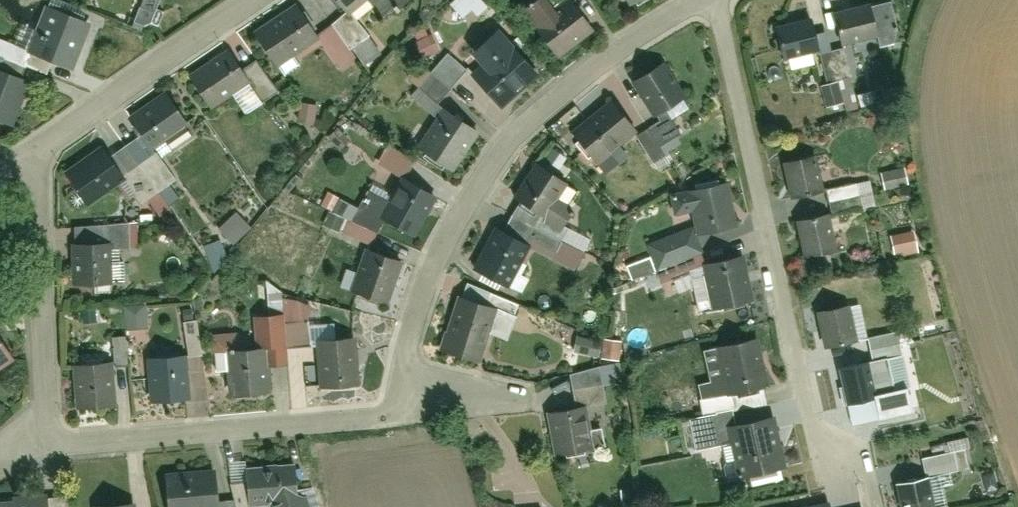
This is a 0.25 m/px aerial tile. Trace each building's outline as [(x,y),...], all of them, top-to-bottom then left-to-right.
[(348,21),(367,7),(375,16),(395,0),(331,0),(348,21)] [(544,64),(589,33),(567,1),(552,11),(543,0),(519,17),(529,31),(524,35),(544,64)] [(89,20),(42,5),(24,49),(72,67),(89,20)] [(870,7),(827,16),(837,47),(877,38),(870,7)] [(295,8),(247,37),(266,68),(316,39),(295,8)] [(813,20),(771,31),(779,62),(822,50),(813,20)] [(533,75),(492,34),(462,62),(477,74),(468,82),(497,109),(533,75)] [(249,85),(227,50),(183,80),(206,114),(249,85)] [(662,67),(630,85),(649,119),(681,102),(662,67)] [(0,68),(0,121),(15,125),(30,76),(0,68)] [(166,94),(127,121),(149,154),(189,125),(166,94)] [(639,133),(609,101),(568,136),(596,168),(639,133)] [(451,177),(477,133),(441,112),(413,153),(451,177)] [(121,180),(100,150),(61,178),(84,207),(121,180)] [(811,158),(779,163),(787,202),(819,195),(811,158)] [(567,183),(538,165),(511,204),(541,221),(567,183)] [(434,199),(400,181),(376,222),(412,241),(434,199)] [(683,191),(692,236),(735,228),(725,184),(683,191)] [(821,216),(791,223),(799,260),(830,254),(821,216)] [(486,229),(464,266),(499,285),(521,246),(486,229)] [(107,243),(69,246),(70,288),(110,286),(107,243)] [(401,264),(363,253),(347,297),(387,307),(401,264)] [(740,260),(701,267),(711,312),(749,304),(740,260)] [(494,312),(453,300),(436,356),(477,369),(494,312)] [(844,307),(811,314),(820,349),(852,342),(844,307)] [(279,318),(250,320),(252,353),(259,352),(261,370),(285,368),(279,318)] [(0,340),(0,366),(14,357),(0,340)] [(353,340),(313,343),(317,392),(355,388),(353,340)] [(754,343),(714,351),(724,394),(762,386),(754,343)] [(252,353),(223,356),(226,399),(264,396),(261,370),(259,352),(252,353)] [(182,358),(143,362),(146,404),(186,399),(182,358)] [(113,363),(71,367),(75,411),(117,407),(113,363)] [(864,367),(832,373),(840,409),(872,401),(864,367)] [(581,411),(544,418),(552,458),(589,452),(581,411)] [(780,470),(768,420),(724,430),(735,479),(780,470)] [(247,467),(250,505),(265,505),(265,506),(304,506),(301,496),(295,463),(247,467)] [(166,475),(168,506),(217,506),(214,472),(166,475)] [(892,486),(896,506),(933,506),(927,479),(892,486)] [(0,496),(0,506),(39,506),(38,493),(0,496)]
